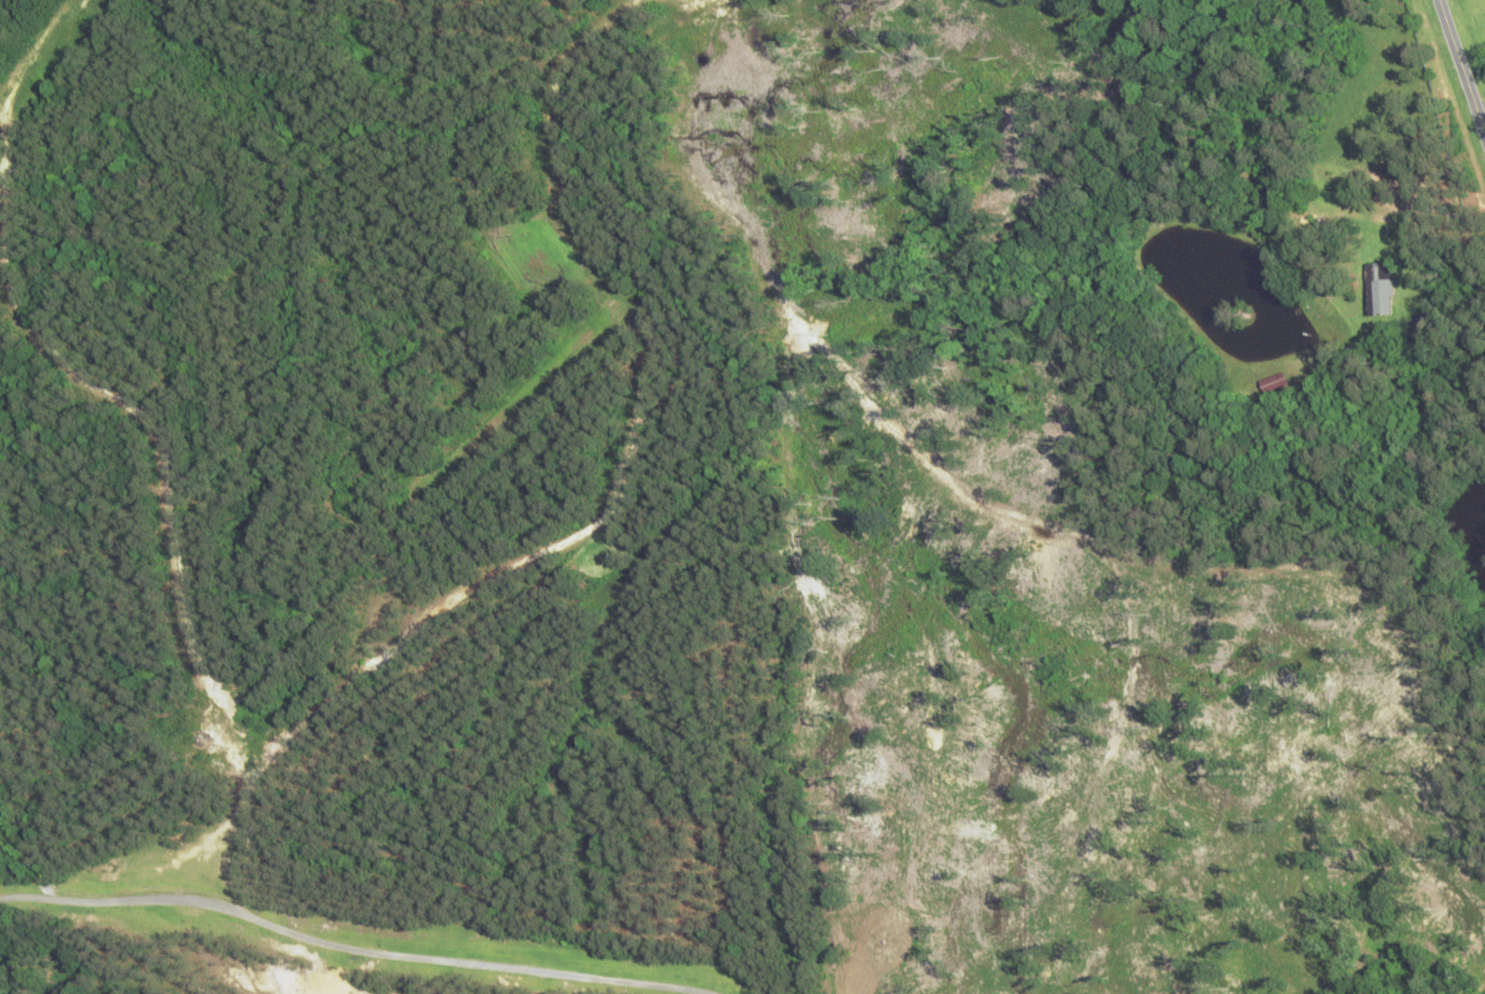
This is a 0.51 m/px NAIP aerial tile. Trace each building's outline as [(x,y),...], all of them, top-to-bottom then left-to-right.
[(1395,317),(1392,265),(1367,266),(1370,318),(1395,317)] [(1262,397),(1287,387),(1281,374),(1257,383),(1262,397)]
